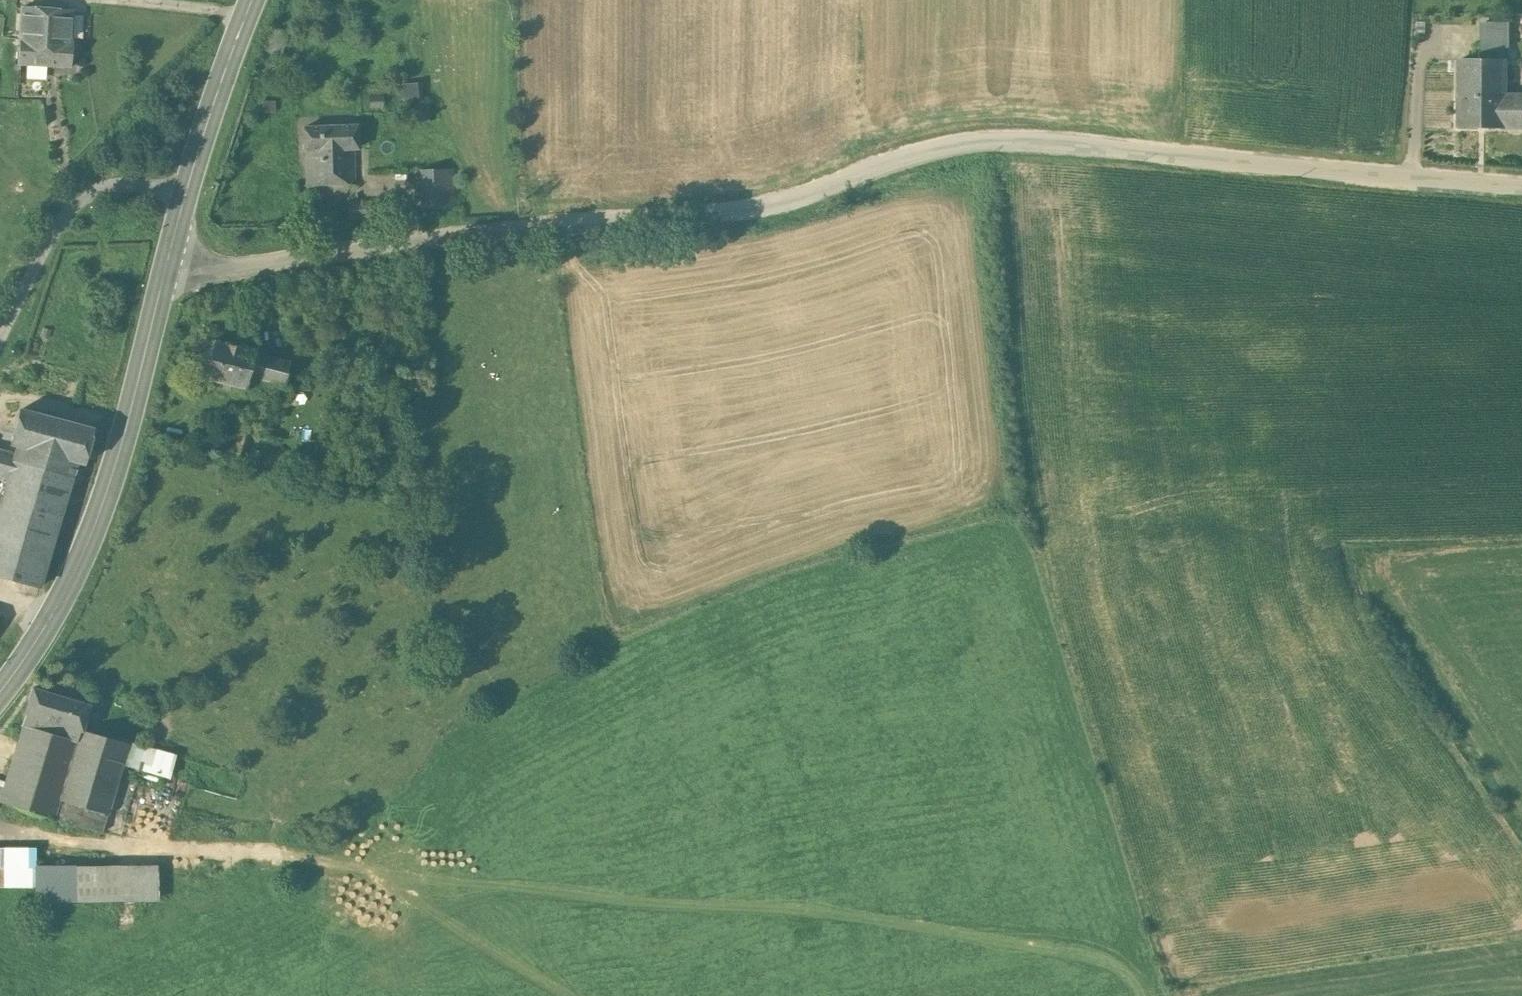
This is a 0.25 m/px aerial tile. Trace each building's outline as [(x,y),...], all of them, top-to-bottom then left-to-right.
[(71,14),(26,10),(24,38),(68,47),(71,14)] [(1509,23),(1485,22),(1485,46),(1485,48),(1499,48),(1509,48),(1509,23)] [(68,47),(24,38),(19,37),(17,64),(70,69),(71,47),(68,47)] [(1499,48),(1485,48),(1485,46),(1480,46),(1480,60),(1499,60),(1499,48)] [(1480,60),(1460,60),(1459,126),(1505,126),(1505,121),(1505,95),(1505,60),(1499,60),(1480,60)] [(420,84),(402,85),(402,97),(420,97),(420,84)] [(1505,95),(1505,121),(1521,121),(1521,95),(1505,95)] [(356,127),(305,128),(305,149),(307,149),(351,148),(356,148),(356,127)] [(351,148),(307,149),(308,184),(352,183),(351,148)] [(451,206),(450,167),(422,168),(423,206),(451,206)] [(372,202),(346,203),(346,218),(373,217),(372,202)] [(255,352),(212,341),(211,344),(212,344),(211,349),(206,352),(204,357),(207,362),(203,378),(245,388),(248,376),(254,352),(255,352)] [(289,362),(254,352),(248,376),(255,377),(283,385),(289,362)] [(283,385),(255,377),(251,395),(286,404),(291,387),(283,385)] [(17,408),(8,442),(15,444),(73,460),(80,462),(90,428),(17,408)] [(6,478),(0,500),(0,577),(39,587),(73,460),(15,444),(13,453),(0,450),(0,476),(6,478)] [(90,705),(32,688),(24,714),(26,715),(82,730),(90,705)] [(82,730),(26,715),(6,782),(5,785),(108,813),(123,763),(129,743),(82,730)] [(175,756),(129,743),(123,763),(169,777),(175,756)] [(5,785),(0,800),(0,802),(53,818),(102,832),(108,813),(5,785)] [(0,852),(0,882),(35,882),(35,870),(35,851),(0,852)] [(36,899),(77,898),(76,869),(35,870),(35,882),(36,899)] [(118,897),(117,869),(76,869),(77,898),(118,897)]
